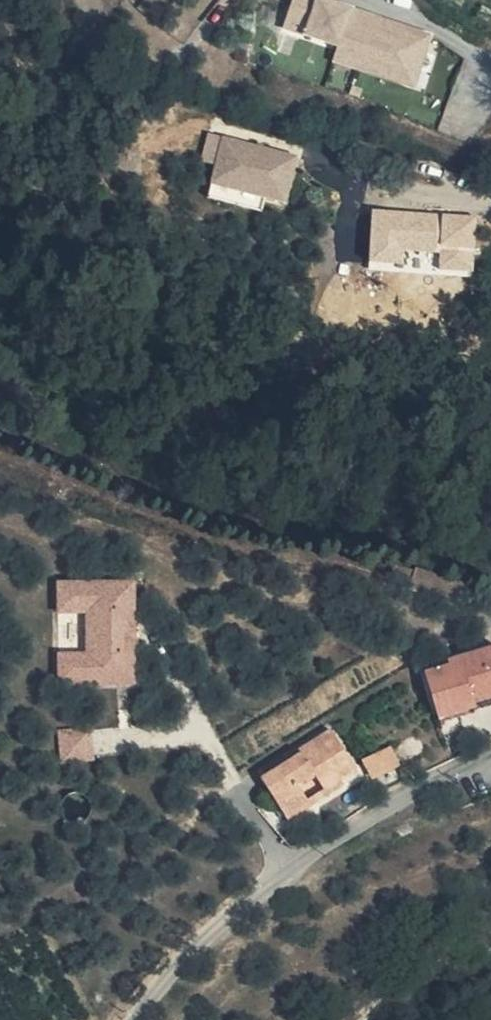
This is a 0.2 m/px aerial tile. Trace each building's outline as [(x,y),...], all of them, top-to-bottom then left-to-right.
[(417,82),(435,31),(347,0),(296,0),(292,10),(314,18),(311,28),(342,39),(364,47),(359,61),(417,82)] [(289,20),(311,28),(314,18),(292,10),(289,20)] [(337,54),(359,61),(364,47),(342,39),(337,54)] [(263,182),(283,188),(295,143),(223,122),(210,167),(229,173),(231,168),(263,177),(262,181),(263,182)] [(229,173),(210,167),(206,182),(259,197),(263,182),(262,181),(263,177),(231,168),(229,173)] [(440,271),(476,271),(476,210),(371,209),(371,265),(405,265),(405,249),(440,249),(440,271)] [(94,679),(151,680),(152,647),(141,647),(142,630),(146,630),(146,608),(152,608),(153,580),(78,578),(77,607),(106,608),(106,651),(94,651),(94,679)] [(441,663),(454,708),(480,700),(478,693),(490,689),(490,643),(440,658),(441,663)] [(77,678),(94,679),(94,651),(77,650),(77,678)] [(302,802),(326,788),(316,770),(332,760),(338,769),(355,760),(360,768),(376,759),(351,718),(318,738),(320,741),(279,765),(302,802)] [(60,728),(61,757),(95,756),(94,727),(60,728)] [(409,739),(383,755),(395,774),(421,758),(409,739)] [(331,795),(326,788),(302,802),(306,810),(331,795)]
